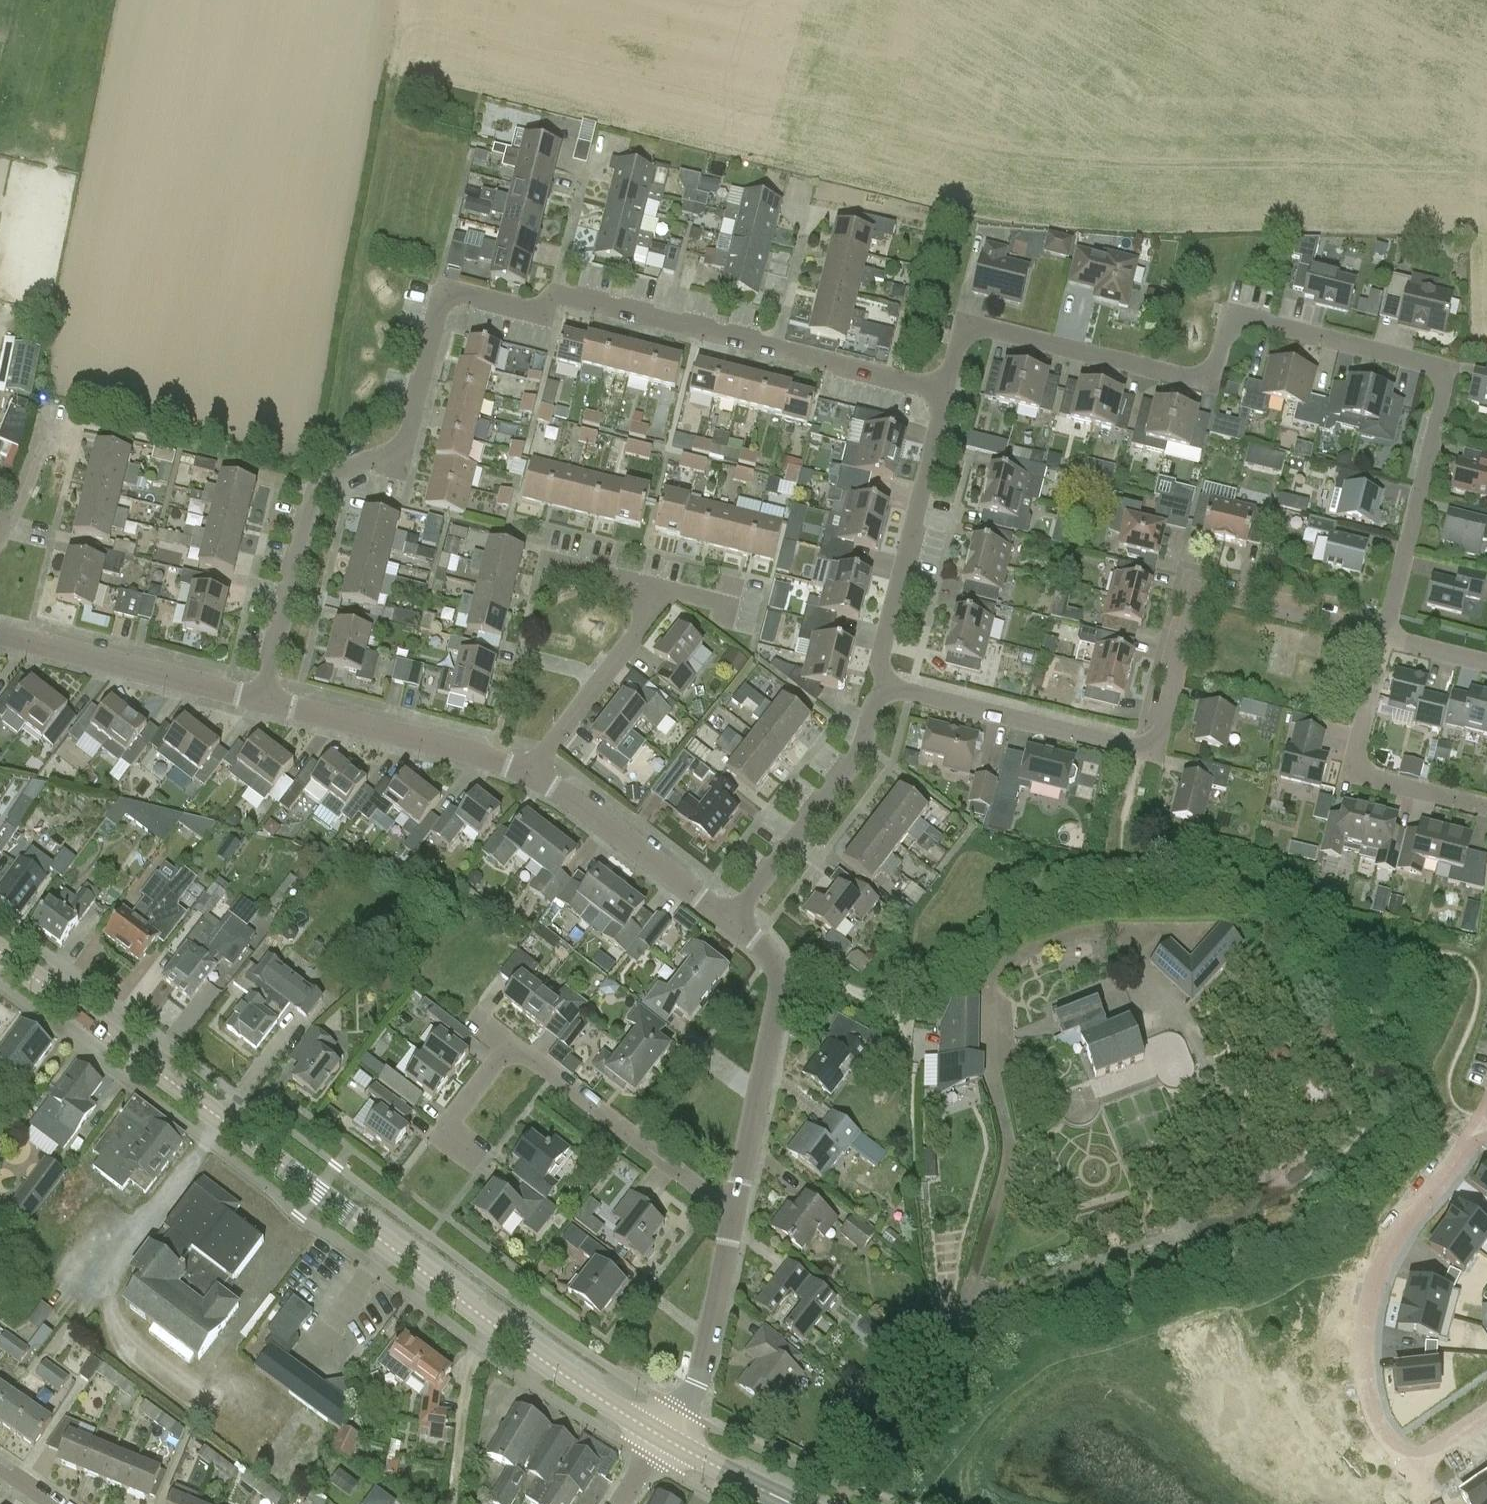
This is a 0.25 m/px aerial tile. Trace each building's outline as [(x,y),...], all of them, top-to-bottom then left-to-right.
[(580,143),(592,144),(594,123),(582,122),(580,143)] [(494,146),(492,155),(504,158),(554,171),(560,147),(528,139),(529,135),(517,132),(512,150),(494,146)] [(485,164),(487,155),(477,152),(474,161),(485,164)] [(502,168),(518,172),(515,184),(549,192),(554,171),(504,158),(502,168)] [(650,170),(618,162),(612,186),(662,198),(670,169),(652,165),(650,170)] [(681,172),(678,181),(685,192),(682,203),(694,206),(701,177),(681,172)] [(698,192),(709,195),(712,181),(702,179),(698,192)] [(543,217),(549,192),(515,184),(511,198),(495,194),(483,191),(481,201),(481,202),(492,205),(493,204),(543,217)] [(647,202),(660,206),(662,198),(612,186),(607,209),(643,218),(647,202)] [(781,202),(745,193),(732,190),(727,206),(725,213),(721,212),(721,213),(775,226),(781,202)] [(697,194),(694,206),(696,206),(696,207),(705,209),(706,209),(708,197),(697,194)] [(489,218),(492,205),(482,203),(479,215),(489,218)] [(680,214),(693,217),(696,207),(696,206),(694,206),(683,203),(680,214)] [(506,218),(503,232),(537,240),(543,217),(493,204),(492,205),(490,214),(506,218)] [(699,219),(704,215),(705,209),(696,207),(693,217),(699,219)] [(643,218),(607,209),(601,231),(651,244),(654,244),(659,222),(643,218)] [(723,221),(737,225),(733,241),(770,250),(775,226),(721,213),(719,219),(724,220),(723,221)] [(861,217),(857,231),(837,226),(832,248),(867,256),(870,243),(882,246),(884,238),(892,240),(895,226),(861,217)] [(692,230),(689,241),(696,243),(701,239),(703,233),(692,230)] [(595,256),(631,265),(635,249),(649,252),(651,244),(601,231),(595,256)] [(468,248),(481,252),(531,264),(537,240),(503,232),(499,246),(484,242),(485,237),(468,233),(466,238),(454,235),(452,244),(468,248)] [(713,236),(704,234),(702,241),(711,244),(713,236)] [(1052,257),(1069,261),(1074,241),(1048,235),(1046,245),(1054,247),(1052,257)] [(1313,268),(1321,236),(1312,236),(1297,236),(1296,241),(1292,257),(1300,259),(1293,290),(1305,293),(1304,297),(1328,303),(1327,308),(1348,313),(1355,283),(1337,278),(1338,274),(1313,268)] [(680,251),(683,243),(670,240),(668,248),(680,251)] [(727,264),(764,273),(770,250),(733,241),(729,256),(716,252),(708,250),(706,258),(714,260),(727,264)] [(446,268),(462,272),(468,248),(452,244),(446,268)] [(973,294),(1019,306),(1027,274),(997,266),(1001,249),(986,246),(984,257),(982,256),(973,294)] [(885,275),(863,270),(867,256),(832,248),(826,270),(873,281),(884,283),(885,275)] [(675,275),(680,252),(668,249),(662,272),(675,275)] [(491,279),(525,288),(531,264),(481,252),(479,261),(494,265),(491,279)] [(1125,306),(1136,263),(1105,255),(1104,259),(1078,252),(1071,280),(1085,284),(1084,286),(1090,288),(1091,285),(1097,287),(1095,298),(1125,306)] [(758,297),(764,273),(727,264),(714,260),(706,258),(704,266),(712,268),(725,272),(721,287),(758,297)] [(859,286),(871,289),(873,281),(826,270),(821,291),(856,299),(859,286)] [(1444,335),(1449,317),(1446,316),(1451,296),(1433,291),(1432,294),(1409,288),(1411,281),(1390,276),(1382,305),(1403,310),(1398,326),(1428,333),(1428,331),(1444,335)] [(895,288),(893,298),(901,300),(904,290),(895,288)] [(865,316),(853,313),(856,299),(821,291),(816,312),(863,324),(865,316)] [(1158,320),(1161,308),(1144,303),(1141,316),(1158,320)] [(888,308),(887,314),(890,320),(897,322),(900,311),(888,308)] [(810,334),(845,343),(849,329),(861,332),(863,324),(816,312),(810,334)] [(890,352),(895,332),(882,328),(877,349),(890,352)] [(33,333),(31,342),(41,345),(43,336),(33,333)] [(556,365),(581,371),(582,367),(581,367),(588,341),(587,340),(564,335),(556,365)] [(588,337),(587,340),(588,341),(581,367),(582,367),(604,373),(612,343),(588,337)] [(465,365),(461,364),(461,365),(495,373),(501,349),(470,341),(465,365)] [(628,379),(635,348),(612,343),(604,373),(628,379)] [(16,345),(6,393),(32,398),(41,350),(16,345)] [(541,374),(547,356),(522,347),(515,365),(541,374)] [(651,385),(659,354),(635,348),(628,379),(651,385)] [(675,390),(683,360),(659,354),(651,385),(675,390)] [(1266,417),(1271,399),(1284,402),(1293,366),(1270,360),(1263,385),(1248,381),(1238,422),(1215,417),(1210,436),(1243,444),(1251,413),(1266,417)] [(697,364),(690,394),(714,400),(721,370),(697,364)] [(984,398),(996,401),(996,402),(1017,407),(1027,369),(1005,364),(999,388),(987,386),(984,398)] [(491,373),(495,374),(495,373),(461,365),(455,388),(485,395),(491,373)] [(1318,430),(1325,401),(1310,397),(1316,372),(1293,366),(1284,402),(1297,405),(1293,423),(1318,430)] [(1051,415),(1058,389),(1046,386),(1049,375),(1027,369),(1017,407),(1039,413),(1039,412),(1051,415)] [(737,406),(745,376),(721,370),(714,400),(737,406)] [(528,381),(540,384),(542,376),(530,373),(528,381)] [(760,412),(768,381),(745,376),(737,406),(760,412)] [(1469,403),(1479,406),(1479,410),(1486,412),(1486,379),(1476,376),(1469,403)] [(1359,432),(1362,420),(1371,385),(1348,380),(1344,397),(1331,394),(1326,416),(1339,420),(1338,427),(1359,432)] [(548,381),(542,402),(554,405),(560,384),(548,381)] [(791,391),(792,387),(768,381),(760,412),(783,417),(784,418),(790,391),(791,391)] [(1059,417),(1071,420),(1071,421),(1092,426),(1102,388),(1080,383),(1077,394),(1065,391),(1059,417)] [(1401,411),(1389,408),(1393,391),(1371,385),(1362,420),(1363,420),(1358,437),(1393,446),(1401,411)] [(485,395),(455,388),(449,411),(479,419),(485,395)] [(1126,433),(1133,408),(1121,405),(1124,394),(1102,388),(1092,426),(1114,432),(1114,430),(1126,433)] [(814,397),(791,391),(790,391),(784,418),(783,417),(782,421),(807,427),(814,397)] [(536,399),(524,396),(522,405),(534,408),(536,399)] [(0,436),(0,442),(20,450),(33,416),(31,415),(34,406),(15,399),(0,436)] [(1152,413),(1140,410),(1131,446),(1166,455),(1168,445),(1167,445),(1177,407),(1155,401),(1152,413)] [(520,413),(532,416),(534,408),(522,405),(520,413)] [(541,406),(537,422),(549,425),(553,409),(541,406)] [(1167,445),(1168,445),(1189,450),(1189,449),(1201,452),(1207,426),(1196,424),(1198,412),(1177,407),(1167,445)] [(570,411),(557,408),(555,418),(567,421),(570,411)] [(877,428),(880,416),(856,410),(852,423),(866,426),(860,449),(899,458),(905,435),(877,428)] [(479,419),(449,411),(443,434),(473,442),(479,419)] [(586,412),(583,425),(591,427),(594,414),(586,412)] [(599,429),(602,417),(594,414),(591,427),(599,429)] [(634,416),(629,436),(637,438),(640,426),(642,418),(634,416)] [(135,424),(132,435),(147,439),(150,427),(135,424)] [(814,425),(813,432),(819,433),(821,427),(814,425)] [(646,440),(649,428),(640,426),(637,438),(646,440)] [(581,431),(578,443),(586,445),(589,433),(581,431)] [(987,454),(992,436),(975,431),(971,449),(987,454)] [(595,447),(598,435),(589,433),(586,445),(595,447)] [(473,442),(443,434),(437,458),(468,465),(473,442)] [(701,454),(705,442),(695,440),(692,452),(701,454)] [(624,455),(634,457),(637,445),(628,442),(624,455)] [(711,446),(712,444),(705,442),(701,454),(724,460),(726,450),(711,446)] [(525,446),(512,443),(510,451),(523,454),(525,446)] [(132,453),(96,444),(91,467),(138,478),(140,468),(128,465),(132,453)] [(637,458),(641,459),(644,446),(640,445),(637,445),(634,457),(637,458)] [(831,478),(863,486),(866,474),(893,481),(899,458),(860,449),(847,445),(841,468),(832,466),(829,478),(831,478)] [(652,448),(644,446),(641,459),(649,461),(652,448)] [(176,453),(155,448),(152,461),(173,466),(176,453)] [(1283,472),(1286,453),(1248,448),(1245,467),(1283,472)] [(742,451),(741,453),(726,450),(724,460),(747,466),(750,453),(742,451)] [(1043,465),(1046,453),(1033,450),(1031,462),(1043,465)] [(508,459),(521,463),(523,454),(510,451),(508,459)] [(755,468),(758,455),(750,453),(747,466),(755,468)] [(1451,474),(1454,479),(1452,490),(1486,498),(1486,497),(1486,456),(1484,455),(1481,468),(1458,463),(1453,466),(1451,474)] [(679,468),(688,470),(691,458),(682,456),(679,468)] [(431,481),(470,491),(476,467),(468,465),(437,458),(431,481)] [(699,460),(691,458),(688,470),(696,472),(699,460)] [(197,459),(194,469),(214,474),(217,463),(197,459)] [(986,490),(1033,501),(1036,502),(1041,482),(1044,483),(1047,469),(1005,459),(1002,471),(991,468),(986,490)] [(707,462),(699,460),(696,472),(704,474),(707,462)] [(532,461),(523,499),(546,505),(556,466),(532,461)] [(1069,472),(1079,475),(1081,464),(1075,463),(1071,465),(1069,472)] [(1115,467),(1105,465),(1101,482),(1111,484),(1112,480),(1114,471),(1115,467)] [(579,472),(556,466),(546,505),(569,511),(579,472)] [(138,478),(91,467),(85,489),(120,497),(123,485),(135,488),(138,478)] [(789,467),(784,484),(797,487),(801,470),(789,467)] [(627,484),(625,484),(627,474),(609,469),(607,479),(602,478),(592,517),(617,523),(627,484)] [(737,469),(734,482),(740,483),(743,471),(737,469)] [(751,486),(754,474),(743,471),(740,483),(751,486)] [(602,478),(579,472),(569,511),(592,517),(602,478)] [(1370,525),(1372,516),(1375,517),(1380,495),(1371,493),(1374,481),(1340,472),(1335,491),(1329,515),(1370,525)] [(218,488),(206,485),(204,495),(250,506),(256,484),(221,475),(218,488)] [(145,491),(147,481),(139,478),(136,488),(145,491)] [(887,505),(860,498),(863,486),(831,478),(829,483),(832,488),(836,489),(835,493),(843,495),(840,506),(835,504),(832,516),(882,528),(887,505)] [(767,491),(779,493),(782,482),(770,479),(767,491)] [(425,505),(464,515),(470,491),(431,481),(425,505)] [(640,529),(650,490),(627,484),(617,523),(640,529)] [(1175,486),(1172,500),(1192,506),(1196,491),(1175,486)] [(120,497),(85,489),(80,511),(126,522),(126,523),(155,530),(157,521),(131,514),(134,502),(120,498),(120,497)] [(513,492),(501,489),(499,498),(511,501),(513,492)] [(1006,518),(1003,530),(1028,536),(1032,520),(1029,516),(1033,501),(986,490),(980,511),(1006,518)] [(191,502),(213,507),(210,520),(245,528),(250,506),(204,495),(203,495),(193,493),(191,502)] [(655,533),(677,538),(686,499),(665,494),(655,533)] [(1279,495),(1276,507),(1304,514),(1307,502),(1279,495)] [(1153,524),(1166,528),(1167,522),(1187,527),(1192,506),(1172,500),(1159,497),(1153,524)] [(1200,497),(1193,523),(1205,526),(1202,537),(1224,542),(1234,504),(1212,499),(1212,500),(1200,497)] [(497,506),(509,509),(511,501),(499,498),(497,506)] [(709,505),(686,499),(677,538),(699,543),(709,505)] [(1158,559),(1166,528),(1153,524),(1139,521),(1143,508),(1117,502),(1114,515),(1126,518),(1118,549),(1126,551),(1128,558),(1140,561),(1138,568),(1148,570),(1151,557),(1158,559)] [(1264,525),(1267,514),(1255,511),(1255,510),(1234,504),(1224,542),(1246,548),(1252,522),(1264,525)] [(733,511),(709,505),(699,543),(723,549),(733,511)] [(1442,543),(1454,546),(1453,551),(1478,557),(1482,542),(1486,543),(1486,541),(1486,513),(1462,507),(1459,518),(1449,516),(1442,543)] [(74,534),(109,542),(112,530),(124,533),(126,523),(126,522),(80,511),(74,534)] [(408,535),(396,532),(399,519),(364,511),(359,533),(405,545),(408,535)] [(759,517),(733,511),(723,549),(749,556),(759,517)] [(848,544),(876,551),(882,528),(832,516),(843,519),(840,531),(827,527),(821,550),(845,556),(848,544)] [(443,523),(443,521),(428,517),(421,545),(436,549),(443,523)] [(773,562),(783,523),(759,517),(749,556),(773,562)] [(1322,567),(1360,576),(1368,545),(1334,537),(1337,525),(1310,518),(1307,531),(1330,537),(1322,567)] [(207,532),(195,529),(192,539),(239,550),(245,528),(210,520),(207,532)] [(192,539),(195,529),(186,527),(183,536),(192,539)] [(987,530),(984,542),(973,539),(968,561),(1006,570),(1011,549),(1010,548),(1013,536),(987,530)] [(202,552),(199,564),(233,573),(239,550),(192,539),(160,531),(158,541),(202,552)] [(391,552),(403,555),(417,558),(420,549),(405,545),(359,533),(353,556),(388,564),(391,552)] [(458,558),(462,543),(448,540),(445,555),(458,558)] [(116,542),(113,554),(126,557),(129,558),(134,559),(137,547),(116,542)] [(486,555),(474,552),(472,562),(518,574),(524,551),(489,542),(486,555)] [(783,542),(781,551),(795,555),(798,545),(783,542)] [(95,560),(69,554),(63,577),(98,586),(101,573),(120,578),(122,572),(126,557),(113,554),(97,550),(95,560)] [(825,588),(864,598),(870,575),(842,568),(845,556),(821,550),(819,558),(816,570),(812,585),(825,588)] [(452,557),(442,555),(437,576),(446,579),(452,557)] [(397,580),(385,577),(388,564),(353,556),(348,578),(394,589),(394,590),(424,597),(426,588),(397,580)] [(974,585),(971,597),(996,604),(999,592),(1001,592),(1006,570),(968,561),(963,583),(974,585)] [(469,571),(481,574),(478,587),(513,595),(518,574),(472,562),(469,571)] [(1148,570),(1138,568),(1118,563),(1115,574),(1114,574),(1109,596),(1147,605),(1152,584),(1145,582),(1148,570)] [(228,595),(206,589),(209,578),(184,572),(180,585),(193,589),(188,608),(223,617),(228,595)] [(1434,578),(1427,606),(1461,615),(1465,597),(1479,601),(1485,578),(1460,572),(1457,584),(1434,578)] [(431,598),(441,601),(446,579),(437,576),(431,598)] [(58,600),(92,609),(98,586),(63,577),(58,600)] [(377,609),(380,596),(392,599),(394,590),(394,589),(348,578),(342,600),(377,609)] [(148,595),(159,598),(162,588),(151,585),(148,595)] [(475,599),(463,596),(461,606),(507,617),(513,595),(478,587),(475,599)] [(831,614),(858,621),(864,598),(825,588),(822,602),(809,599),(803,620),(828,626),(831,614)] [(122,617),(122,616),(137,620),(138,618),(143,597),(120,591),(114,615),(122,617)] [(143,596),(143,597),(138,618),(151,621),(157,600),(143,596)] [(1104,618),(1102,630),(1127,636),(1130,624),(1141,627),(1147,605),(1109,596),(1103,618),(1104,618)] [(771,610),(783,611),(783,609),(784,598),(772,597),(771,608),(771,610)] [(970,601),(967,613),(956,610),(950,632),(988,642),(994,620),(992,619),(995,608),(970,601)] [(458,615),(470,618),(467,631),(501,640),(507,617),(461,606),(458,615)] [(1066,609),(1054,606),(1051,617),(1063,620),(1066,609)] [(182,629),(217,638),(223,617),(188,608),(182,629)] [(392,623),(417,629),(420,617),(395,610),(392,623)] [(420,630),(433,633),(437,617),(424,614),(420,630)] [(772,625),(776,622),(777,616),(768,614),(766,623),(772,625)] [(331,644),(366,652),(371,633),(385,637),(389,623),(363,617),(361,628),(337,622),(331,644)] [(798,641),(811,645),(808,658),(847,668),(852,645),(825,638),(828,626),(803,620),(798,641)] [(661,645),(654,655),(667,664),(657,677),(683,698),(697,679),(684,669),(702,646),(679,629),(665,648),(661,645)] [(1134,655),(1123,652),(1126,640),(1080,629),(1077,639),(1081,644),(1095,648),(1091,667),(1129,677),(1134,655)] [(956,657),(953,668),(979,675),(982,663),(983,663),(988,642),(950,632),(945,654),(956,657)] [(496,662),(474,656),(476,645),(451,639),(448,652),(460,655),(456,674),(491,683),(496,662)] [(326,666),(358,674),(356,680),(372,684),(379,656),(366,653),(366,652),(331,644),(326,666)] [(731,649),(721,662),(740,676),(750,664),(731,649)] [(796,670),(787,681),(797,688),(803,681),(841,691),(844,689),(845,686),(843,683),(847,668),(808,658),(804,672),(796,670)] [(397,660),(392,682),(405,685),(411,663),(397,660)] [(419,689),(424,667),(411,663),(405,685),(419,689)] [(1087,689),(1084,701),(1109,707),(1112,696),(1123,698),(1129,677),(1091,667),(1085,689),(1087,689)] [(438,693),(485,705),(491,683),(456,674),(456,675),(444,672),(438,693)] [(1398,672),(1389,709),(1394,710),(1416,716),(1414,724),(1441,731),(1449,700),(1423,694),(1427,679),(1398,672)] [(1035,676),(1033,686),(1040,688),(1043,678),(1035,676)] [(18,697),(9,691),(0,702),(0,717),(3,719),(4,724),(19,736),(26,727),(25,726),(50,694),(31,680),(18,697)] [(635,703),(624,695),(608,715),(631,733),(642,720),(657,732),(677,706),(649,685),(635,703)] [(742,709),(748,701),(738,693),(732,701),(742,709)] [(26,727),(43,740),(53,747),(68,727),(59,719),(67,708),(50,694),(25,726),(26,727)] [(1447,724),(1463,729),(1464,728),(1485,733),(1486,728),(1486,729),(1486,694),(1485,698),(1471,694),(1470,698),(1454,694),(1447,724)] [(774,708),(764,701),(758,709),(796,738),(810,719),(782,698),(774,708)] [(111,700),(102,713),(93,706),(70,736),(80,744),(86,736),(102,749),(129,714),(111,700)] [(1243,701),(1240,715),(1265,721),(1268,707),(1243,701)] [(1200,721),(1195,742),(1224,749),(1233,713),(1200,705),(1196,720),(1200,721)] [(752,717),(762,725),(754,734),(782,756),(796,738),(758,709),(752,717)] [(137,740),(146,728),(129,714),(102,749),(103,749),(102,751),(120,764),(122,761),(132,769),(147,748),(137,740)] [(645,743),(631,733),(608,715),(592,736),(603,744),(596,754),(621,774),(634,757),(645,743)] [(184,719),(175,731),(166,725),(150,745),(160,753),(158,755),(174,768),(202,733),(184,719)] [(960,732),(959,735),(949,732),(950,729),(930,724),(922,755),(970,767),(978,736),(960,732)] [(1288,748),(1281,778),(1320,788),(1327,758),(1319,755),(1324,734),(1297,727),(1291,749),(1288,748)] [(210,758),(219,746),(202,733),(174,768),(193,782),(195,780),(205,788),(221,767),(210,758)] [(746,745),(736,737),(731,745),(768,774),(782,756),(754,734),(746,745)] [(258,737),(248,749),(239,743),(224,763),(234,770),(230,776),(246,788),(275,751),(258,737)] [(723,739),(716,747),(724,753),(731,745),(723,739)] [(1439,742),(1435,759),(1449,763),(1454,745),(1439,742)] [(726,771),(754,792),(768,774),(731,745),(724,753),(734,760),(726,771)] [(1074,760),(1028,749),(1021,778),(1002,773),(995,798),(1016,803),(1019,789),(1028,791),(1030,784),(1066,792),(1068,783),(1071,784),(1075,782),(1077,774),(1074,770),(1071,770),(1074,760)] [(283,776),(293,764),(275,751),(246,788),(265,803),(269,798),(278,805),(293,784),(283,776)] [(696,763),(684,753),(667,776),(679,785),(696,763)] [(918,758),(904,754),(901,768),(915,772),(918,758)] [(331,755),(321,768),(312,761),(294,785),(293,784),(278,805),(289,813),(304,794),(320,806),(349,769),(331,755)] [(1403,760),(1399,776),(1420,781),(1424,765),(1403,760)] [(1178,795),(1172,816),(1201,824),(1210,788),(1226,792),(1231,771),(1195,762),(1191,777),(1185,776),(1180,796),(1178,795)] [(711,772),(701,765),(693,776),(703,783),(711,772)] [(364,785),(366,782),(349,769),(320,806),(340,821),(343,817),(352,823),(359,814),(359,813),(367,802),(368,803),(375,793),(364,785)] [(401,814),(422,787),(404,774),(395,786),(386,779),(375,793),(368,803),(367,802),(359,813),(359,814),(370,822),(378,812),(386,818),(394,808),(401,814)] [(970,804),(989,809),(995,782),(977,777),(970,804)] [(735,792),(716,778),(708,787),(713,791),(700,808),(688,799),(677,814),(712,840),(737,809),(728,802),(735,792)] [(422,787),(401,814),(411,821),(403,831),(412,838),(404,848),(414,856),(432,834),(431,833),(440,821),(430,813),(440,801),(422,787)] [(623,787),(618,795),(636,809),(648,792),(643,788),(635,796),(623,787)] [(928,809),(899,787),(885,806),(923,835),(929,827),(919,820),(928,809)] [(500,811),(476,793),(459,814),(451,808),(441,822),(440,821),(431,833),(432,834),(450,848),(466,828),(479,838),(500,811)] [(1319,797),(1314,820),(1327,823),(1329,816),(1333,800),(1319,797)] [(164,845),(185,817),(121,801),(106,820),(118,829),(127,817),(164,845)] [(1317,864),(1317,866),(1321,867),(1324,855),(1341,859),(1343,850),(1360,854),(1362,849),(1361,849),(1371,810),(1345,803),(1341,819),(1329,816),(1327,823),(1321,849),(1320,854),(1317,863),(1317,864)] [(907,836),(916,843),(923,835),(885,806),(871,824),(899,846),(907,836)] [(1359,858),(1359,860),(1375,864),(1374,867),(1395,873),(1396,870),(1405,835),(1393,832),(1397,816),(1371,810),(1361,849),(1362,849),(1360,854),(1359,858)] [(530,862),(551,834),(527,816),(511,836),(502,829),(482,854),(490,860),(489,862),(496,868),(497,865),(504,871),(519,853),(530,862)] [(204,843),(218,825),(185,817),(179,825),(204,843)] [(1405,835),(1396,870),(1421,876),(1424,862),(1438,865),(1447,829),(1422,822),(1419,835),(1406,832),(1405,835)] [(901,863),(892,856),(899,846),(871,824),(857,842),(895,871),(901,863)] [(1,855),(17,832),(6,825),(0,834),(0,855),(1,855)] [(1447,829),(1438,865),(1451,868),(1448,882),(1482,891),(1485,866),(1465,861),(1472,835),(1447,829)] [(551,834),(530,862),(544,872),(530,890),(551,907),(571,882),(560,873),(575,853),(551,834)] [(230,837),(225,844),(236,852),(241,845),(230,837)] [(918,845),(928,853),(934,845),(924,837),(918,845)] [(843,861),(871,882),(879,872),(889,879),(895,871),(857,842),(843,861)] [(348,847),(339,843),(335,852),(344,856),(348,847)] [(355,848),(354,854),(357,858),(363,859),(368,856),(368,850),(365,846),(360,845),(355,848)] [(1305,847),(1304,851),(1302,860),(1315,863),(1318,850),(1308,847),(1305,847)] [(50,869),(54,865),(32,848),(22,862),(20,860),(0,887),(0,900),(20,914),(46,879),(44,878),(50,869)] [(50,869),(63,879),(77,860),(65,850),(54,865),(50,869)] [(132,917),(124,911),(105,935),(123,949),(142,924),(169,890),(172,886),(178,879),(180,875),(167,864),(158,875),(157,874),(141,896),(145,899),(132,917)] [(184,870),(180,875),(178,879),(172,886),(169,890),(142,924),(123,949),(140,962),(157,940),(164,946),(187,915),(178,908),(179,906),(178,905),(197,880),(184,870)] [(571,882),(551,907),(552,907),(551,910),(558,915),(559,916),(565,908),(581,920),(590,908),(601,915),(622,889),(598,870),(583,891),(571,882)] [(895,871),(889,879),(896,884),(902,876),(895,871)] [(219,879),(214,885),(226,893),(230,887),(219,879)] [(1313,882),(1309,897),(1322,901),(1326,886),(1313,882)] [(848,893),(839,886),(826,904),(816,896),(804,911),(834,934),(851,913),(864,923),(877,906),(879,902),(880,901),(856,883),(848,893)] [(33,924),(61,945),(100,894),(88,884),(83,891),(82,890),(75,899),(65,892),(55,906),(50,902),(33,924)] [(214,885),(195,912),(207,920),(226,893),(214,885)] [(602,936),(626,954),(636,940),(637,940),(642,933),(630,925),(644,906),(622,889),(601,915),(611,924),(602,936)] [(191,1002),(217,968),(224,960),(234,968),(251,945),(249,943),(256,935),(250,930),(261,915),(241,899),(216,932),(209,940),(210,940),(204,948),(206,949),(174,989),(191,1002)] [(1373,902),(1371,913),(1384,916),(1387,906),(1373,902)] [(1388,906),(1386,916),(1399,920),(1402,910),(1390,907),(1388,906)] [(646,947),(666,922),(656,915),(642,933),(637,940),(646,947)] [(1464,918),(1460,932),(1475,936),(1479,922),(1464,918)] [(179,958),(162,979),(174,989),(206,949),(204,948),(210,940),(209,940),(216,932),(203,921),(176,956),(179,958)] [(300,934),(299,928),(294,924),(288,925),(284,930),(285,936),(290,940),(296,939),(300,934)] [(1151,963),(1192,1001),(1242,945),(1222,927),(1190,962),(1169,943),(1151,963)] [(832,932),(824,941),(844,957),(851,947),(834,934),(832,932)] [(729,972),(691,942),(681,955),(691,963),(681,975),(710,997),(729,972)] [(529,981),(539,968),(518,952),(500,975),(514,986),(504,1000),(524,1016),(542,992),(529,981)] [(240,1039),(240,1038),(256,1051),(278,1023),(277,1022),(290,1005),(299,1012),(308,1019),(311,1015),(322,999),(269,958),(259,970),(250,964),(234,985),(251,998),(227,1030),(240,1039)] [(710,997),(681,975),(668,992),(659,984),(648,999),(644,997),(640,1002),(643,1005),(643,1006),(667,1025),(677,1012),(690,1022),(710,997)] [(566,989),(556,1002),(542,992),(524,1016),(544,1031),(556,1016),(570,1028),(580,1015),(581,1015),(588,1006),(566,989)] [(942,1058),(977,1059),(978,1001),(956,1000),(942,1027),(942,1058)] [(1063,1040),(1079,1033),(1082,1041),(1081,1041),(1096,1079),(1144,1060),(1129,1023),(1108,1031),(1105,1024),(1106,1023),(1097,1002),(1072,1012),(1069,1003),(1052,1011),(1063,1040)] [(624,1049),(652,1071),(670,1049),(651,1034),(660,1023),(639,1006),(626,1023),(638,1032),(624,1049)] [(461,1049),(471,1036),(435,1008),(427,1018),(437,1025),(434,1029),(440,1033),(423,1056),(451,1078),(469,1055),(461,1049)] [(559,1042),(570,1050),(591,1023),(581,1015),(580,1015),(570,1028),(571,1028),(559,1042)] [(909,1071),(910,1053),(877,1035),(876,1037),(845,1020),(838,1030),(868,1053),(869,1050),(909,1071)] [(21,1022),(0,1051),(0,1073),(5,1066),(25,1081),(52,1045),(21,1022)] [(293,1080),(316,1098),(340,1067),(329,1059),(337,1047),(314,1029),(290,1060),(301,1069),(293,1080)] [(830,1095),(842,1080),(855,1063),(860,1067),(870,1054),(868,1053),(838,1030),(802,1076),(831,1097),(831,1096),(830,1095)] [(615,1086),(618,1082),(635,1094),(652,1071),(624,1049),(614,1062),(604,1054),(592,1068),(615,1086)] [(451,1078),(423,1056),(405,1079),(399,1075),(397,1078),(387,1070),(379,1080),(416,1109),(426,1095),(433,1101),(451,1078)] [(942,1058),(938,1058),(938,1091),(954,1091),(954,1086),(968,1086),(968,1080),(983,1081),(983,1059),(977,1059),(942,1058)] [(77,1065),(40,1114),(30,1127),(62,1151),(95,1108),(88,1102),(102,1084),(77,1065)] [(381,1110),(363,1133),(392,1155),(410,1132),(402,1126),(413,1112),(376,1085),(369,1094),(379,1102),(376,1106),(381,1110)] [(183,1145),(137,1110),(130,1105),(93,1154),(100,1159),(93,1170),(123,1192),(130,1183),(146,1195),(183,1145)] [(807,1126),(787,1153),(817,1176),(835,1152),(842,1157),(843,1158),(845,1157),(850,1150),(861,1135),(835,1116),(820,1136),(816,1134),(807,1126)] [(532,1136),(513,1162),(527,1173),(520,1182),(545,1201),(547,1202),(560,1185),(549,1177),(570,1150),(555,1139),(548,1148),(532,1136)] [(888,1155),(870,1142),(859,1157),(876,1170),(888,1155)] [(46,1159),(9,1209),(30,1225),(67,1175),(46,1159)] [(936,1163),(923,1163),(924,1180),(936,1179),(936,1163)] [(1473,1189),(1486,1199),(1486,1170),(1473,1189)] [(189,1364),(194,1358),(198,1361),(238,1308),(220,1294),(230,1281),(233,1283),(264,1243),(232,1219),(240,1208),(203,1180),(131,1274),(142,1282),(124,1306),(153,1328),(149,1334),(189,1364)] [(475,1211),(498,1229),(510,1212),(526,1225),(525,1227),(538,1237),(558,1211),(547,1202),(545,1201),(543,1203),(523,1186),(512,1200),(494,1186),(475,1211)] [(642,1262),(654,1247),(650,1244),(663,1226),(643,1210),(646,1206),(631,1195),(613,1218),(624,1226),(614,1240),(642,1262)] [(783,1212),(771,1228),(789,1242),(792,1245),(796,1239),(805,1247),(829,1215),(806,1197),(790,1217),(783,1212)] [(595,1200),(576,1216),(594,1238),(605,1229),(593,1214),(601,1207),(595,1200)] [(1444,1229),(1478,1253),(1486,1241),(1486,1218),(1482,1225),(1459,1208),(1444,1229)] [(840,1235),(862,1253),(876,1235),(854,1217),(840,1235)] [(1444,1229),(1430,1249),(1463,1273),(1478,1253),(1444,1229)] [(596,1263),(571,1295),(600,1317),(624,1285),(610,1275),(619,1263),(589,1240),(580,1251),(596,1263)] [(756,1305),(771,1316),(789,1292),(804,1304),(786,1328),(804,1341),(837,1299),(789,1262),(756,1305)] [(1450,1270),(1446,1277),(1457,1282),(1461,1275),(1450,1270)] [(1446,1277),(1443,1284),(1454,1290),(1457,1282),(1446,1277)] [(1411,1282),(1404,1306),(1454,1319),(1460,1295),(1411,1282)] [(255,1370),(340,1432),(343,1427),(350,1405),(346,1381),(323,1385),(288,1359),(300,1343),(299,1337),(297,1336),(301,1330),(311,1317),(290,1302),(267,1333),(272,1337),(264,1348),(269,1351),(269,1352),(259,1364),(255,1370)] [(53,1312),(42,1304),(28,1323),(38,1331),(53,1312)] [(1404,1306),(1398,1330),(1447,1343),(1454,1319),(1404,1306)] [(930,1323),(945,1330),(950,1319),(935,1311),(930,1323)] [(38,1354),(52,1333),(43,1327),(29,1348),(38,1354)] [(882,1347),(890,1335),(882,1330),(874,1341),(882,1347)] [(0,1342),(0,1350),(7,1355),(17,1341),(7,1333),(0,1342)] [(403,1341),(399,1338),(378,1365),(405,1385),(410,1378),(428,1354),(406,1337),(403,1341)] [(740,1385),(765,1404),(773,1393),(785,1402),(795,1388),(784,1379),(800,1359),(771,1337),(764,1346),(756,1340),(747,1353),(760,1363),(751,1374),(749,1372),(740,1385)] [(20,1365),(30,1350),(17,1341),(7,1355),(20,1365)] [(1426,1343),(1425,1351),(1437,1352),(1438,1344),(1426,1343)] [(1425,1351),(1424,1359),(1436,1360),(1437,1352),(1425,1351)] [(413,1375),(410,1378),(424,1389),(423,1398),(419,1427),(445,1430),(447,1412),(438,1411),(439,1401),(440,1396),(451,1381),(447,1378),(452,1371),(428,1354),(413,1375)] [(90,1384),(97,1374),(96,1374),(103,1365),(92,1358),(80,1376),(90,1384)] [(46,1362),(36,1376),(47,1384),(57,1369),(46,1362)] [(1437,1363),(1395,1368),(1398,1394),(1439,1389),(1437,1363)] [(104,1364),(103,1365),(96,1374),(97,1374),(116,1389),(117,1388),(124,1379),(104,1364)] [(59,1393),(69,1379),(57,1369),(47,1384),(59,1393)] [(130,1399),(138,1389),(124,1379),(117,1388),(116,1389),(130,1399)] [(11,1393),(0,1386),(0,1408),(11,1393)] [(31,1407),(11,1393),(0,1408),(0,1423),(13,1432),(31,1407)] [(146,1402),(139,1412),(156,1424),(156,1423),(163,1414),(146,1402)] [(34,1447),(51,1421),(31,1407),(13,1432),(34,1447)] [(487,1456),(508,1468),(488,1503),(489,1503),(514,1503),(529,1479),(528,1479),(530,1475),(537,1479),(539,1481),(566,1437),(549,1426),(516,1407),(487,1456)] [(173,1437),(180,1427),(163,1414),(156,1423),(156,1424),(173,1437)] [(80,1472),(92,1442),(77,1436),(81,1425),(65,1419),(45,1448),(61,1454),(57,1462),(80,1472)] [(340,1432),(331,1452),(350,1461),(362,1436),(343,1427),(340,1432)] [(535,1503),(571,1503),(579,1491),(582,1493),(595,1471),(606,1478),(618,1460),(616,1455),(583,1434),(578,1444),(566,1437),(539,1481),(537,1479),(526,1498),(535,1503)] [(92,1442),(80,1472),(103,1481),(115,1452),(92,1442)] [(466,1446),(464,1457),(472,1458),(473,1448),(466,1446)] [(205,1447),(198,1457),(212,1467),(212,1466),(219,1457),(205,1447)] [(115,1452),(103,1481),(126,1490),(138,1461),(115,1452)] [(232,1482),(239,1472),(219,1457),(212,1466),(212,1467),(232,1482)] [(400,1462),(390,1460),(386,1481),(396,1483),(400,1462)] [(156,1498),(167,1473),(161,1470),(138,1461),(126,1490),(149,1500),(151,1496),(156,1498)] [(248,1472),(241,1481),(254,1491),(255,1491),(261,1482),(248,1472)] [(358,1486),(340,1473),(331,1484),(350,1497),(358,1486)] [(1461,1496),(1466,1503),(1486,1503),(1486,1478),(1461,1496)] [(282,1497),(261,1482),(255,1491),(254,1491),(271,1503),(277,1503),(282,1497)] [(169,1503),(197,1503),(200,1497),(176,1487),(169,1503)] [(327,1501),(313,1491),(307,1502),(311,1503),(326,1503),(327,1501)] [(393,1503),(376,1491),(367,1503),(393,1503)] [(654,1494),(649,1503),(673,1503),(654,1494)]
